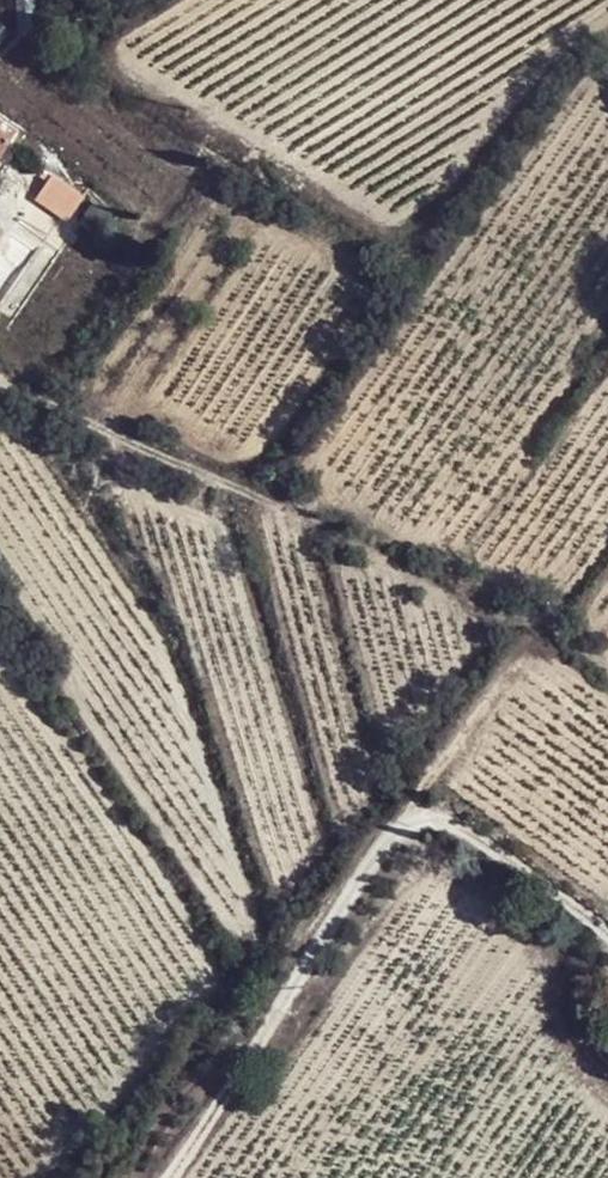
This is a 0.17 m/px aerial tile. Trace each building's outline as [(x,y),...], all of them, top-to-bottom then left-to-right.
[(9,35),(0,25),(0,44),(9,35)] [(16,133),(0,123),(0,158),(16,133)] [(53,177),(41,168),(37,174),(49,183),(53,177)] [(83,197),(53,177),(49,183),(46,186),(76,209),(83,197)] [(67,223),(76,209),(46,186),(37,200),(67,223)]
